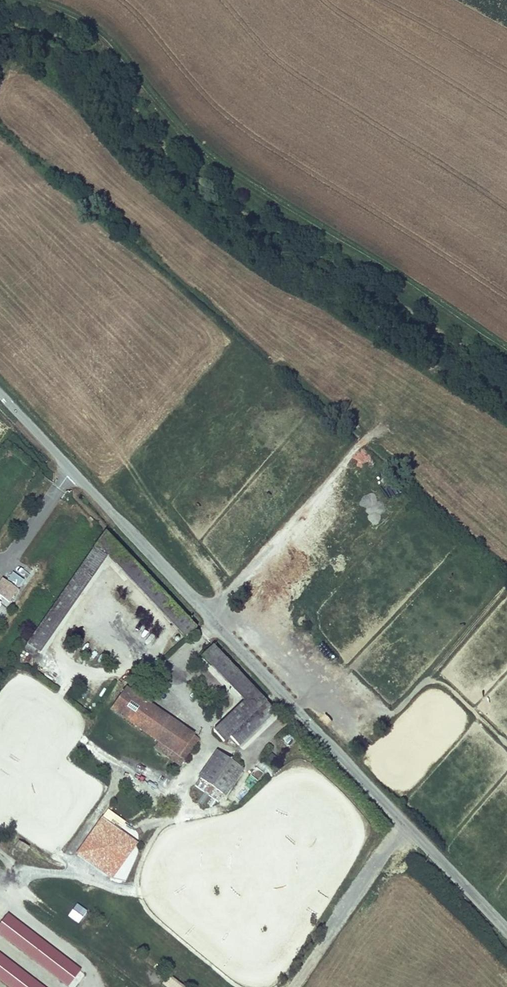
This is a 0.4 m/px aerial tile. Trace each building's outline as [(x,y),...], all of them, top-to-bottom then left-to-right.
[(196,628),(105,532),(24,648),(33,655),(36,651),(40,653),(107,557),(185,639),(196,628)] [(0,584),(0,595),(9,601),(18,589),(4,579),(0,584)] [(87,643),(84,648),(94,653),(97,648),(87,643)] [(274,711),(213,646),(201,657),(244,701),(213,731),(224,742),(230,736),(239,745),(274,711)] [(171,719),(125,687),(111,708),(156,740),(171,719)] [(192,734),(171,719),(156,740),(177,755),(192,734)] [(198,738),(192,734),(177,755),(183,759),(198,738)] [(288,745),(294,743),(291,734),(284,736),(288,745)] [(242,768),(218,752),(200,779),(223,795),(242,768)] [(44,819),(49,807),(41,804),(36,816),(44,819)] [(102,860),(97,872),(111,878),(116,866),(102,860)] [(80,968),(7,913),(0,922),(0,935),(66,986),(80,968)] [(8,986),(44,986),(0,953),(0,981),(8,986)] [(168,976),(161,986),(163,986),(185,986),(168,976)]
